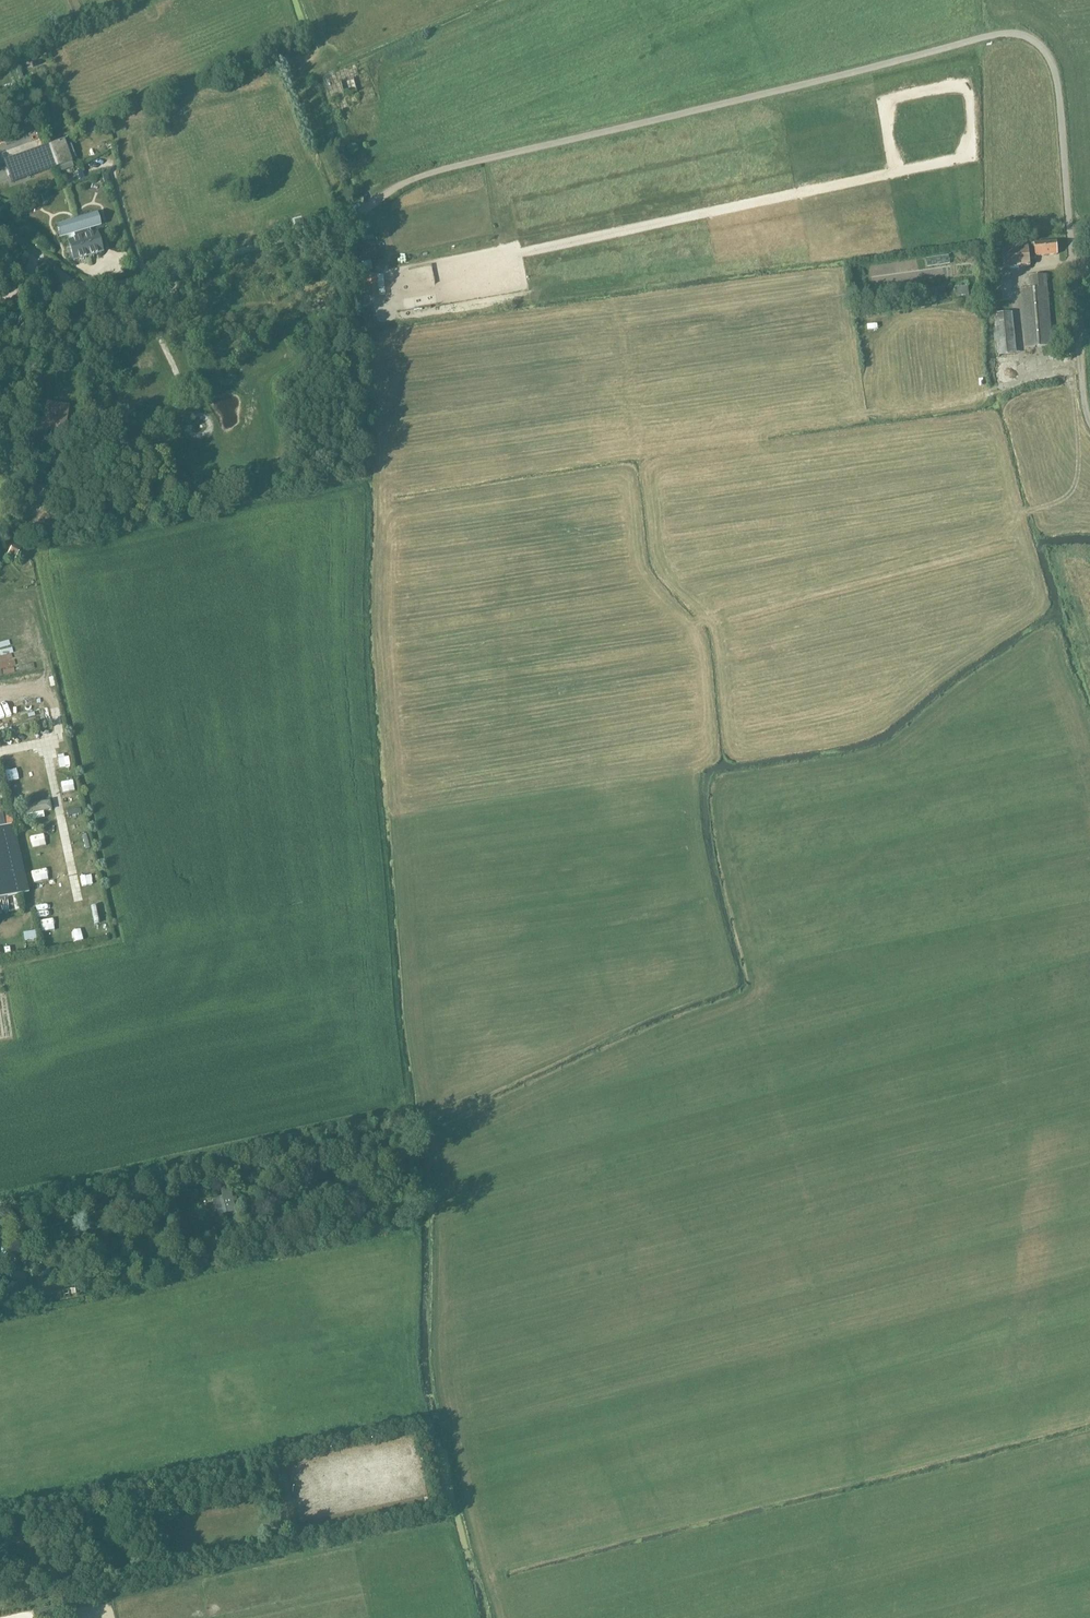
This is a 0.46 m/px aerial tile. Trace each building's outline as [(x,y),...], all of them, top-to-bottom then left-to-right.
[(36,60),(31,61),(33,68),(39,66),(38,59),(36,60)] [(53,145),(51,146),(58,168),(60,171),(73,167),(71,159),(75,157),(71,145),(69,139),(63,141),(53,145)] [(16,158),(4,163),(11,184),(16,183),(58,168),(51,146),(48,147),(16,158)] [(75,221),(86,261),(99,258),(93,239),(85,241),(83,232),(98,227),(95,216),(75,221)] [(86,261),(75,221),(56,226),(59,239),(72,235),(75,244),(68,246),(73,265),(86,261)] [(1057,256),(1056,250),(1056,242),(1028,244),(1027,239),(991,243),(994,271),(1030,268),(1029,261),(1036,260),(1035,258),(1057,256)] [(1046,276),(1037,276),(1029,277),(1030,290),(1021,291),(1025,350),(1052,347),(1046,276)] [(913,291),(914,300),(938,297),(937,287),(913,291)] [(957,289),(958,297),(969,296),(967,288),(957,289)] [(855,292),(856,305),(863,304),(862,291),(855,292)] [(971,303),(973,314),(979,313),(978,302),(971,303)] [(994,316),(998,351),(999,356),(1016,354),(1015,349),(1011,314),(994,316)] [(59,405),(46,404),(42,429),(63,432),(67,411),(58,409),(59,405)] [(28,894),(13,826),(0,829),(0,900),(28,894)] [(23,934),(24,942),(36,940),(35,932),(23,934)] [(223,1197),(213,1199),(216,1211),(217,1211),(219,1215),(236,1211),(231,1188),(229,1189),(227,1183),(220,1185),(223,1197)] [(96,1205),(98,1216),(115,1213),(113,1202),(96,1205)] [(21,1259),(22,1268),(34,1265),(32,1257),(21,1259)] [(48,1292),(49,1300),(69,1297),(68,1289),(48,1292)] [(261,1540),(251,1542),(252,1548),(263,1546),(261,1540)] [(49,1617),(56,1617),(54,1606),(36,1609),(37,1617),(40,1617),(48,1616),(49,1617)]
